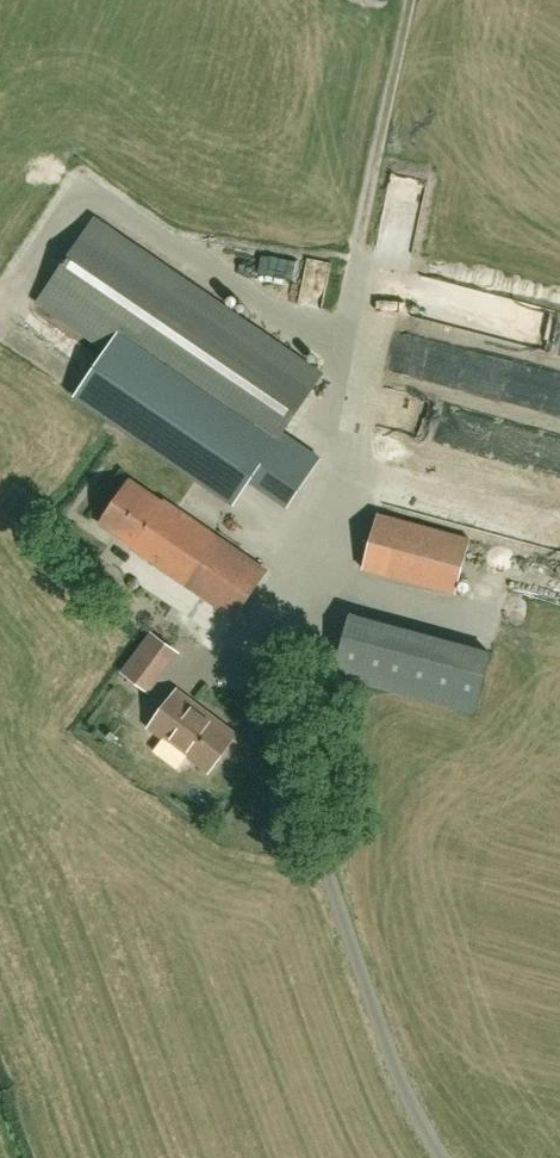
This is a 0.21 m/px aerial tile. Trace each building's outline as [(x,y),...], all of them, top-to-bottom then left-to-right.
[(289,501),(320,456),(283,431),(322,376),(98,219),(41,300),(108,347),(75,393),(117,422),(232,502),(252,475),(289,501)] [(284,279),(289,263),(275,259),(270,274),(284,279)] [(234,618),(266,571),(163,500),(162,503),(129,480),(100,523),(133,545),(131,547),(234,618)] [(455,593),(470,538),(378,513),(363,569),(455,593)] [(334,675),(471,712),(488,650),(350,613),(334,675)] [(152,631),(122,672),(151,693),(181,652),(152,631)] [(218,721),(210,715),(178,690),(150,728),(207,771),(236,733),(218,721)]
